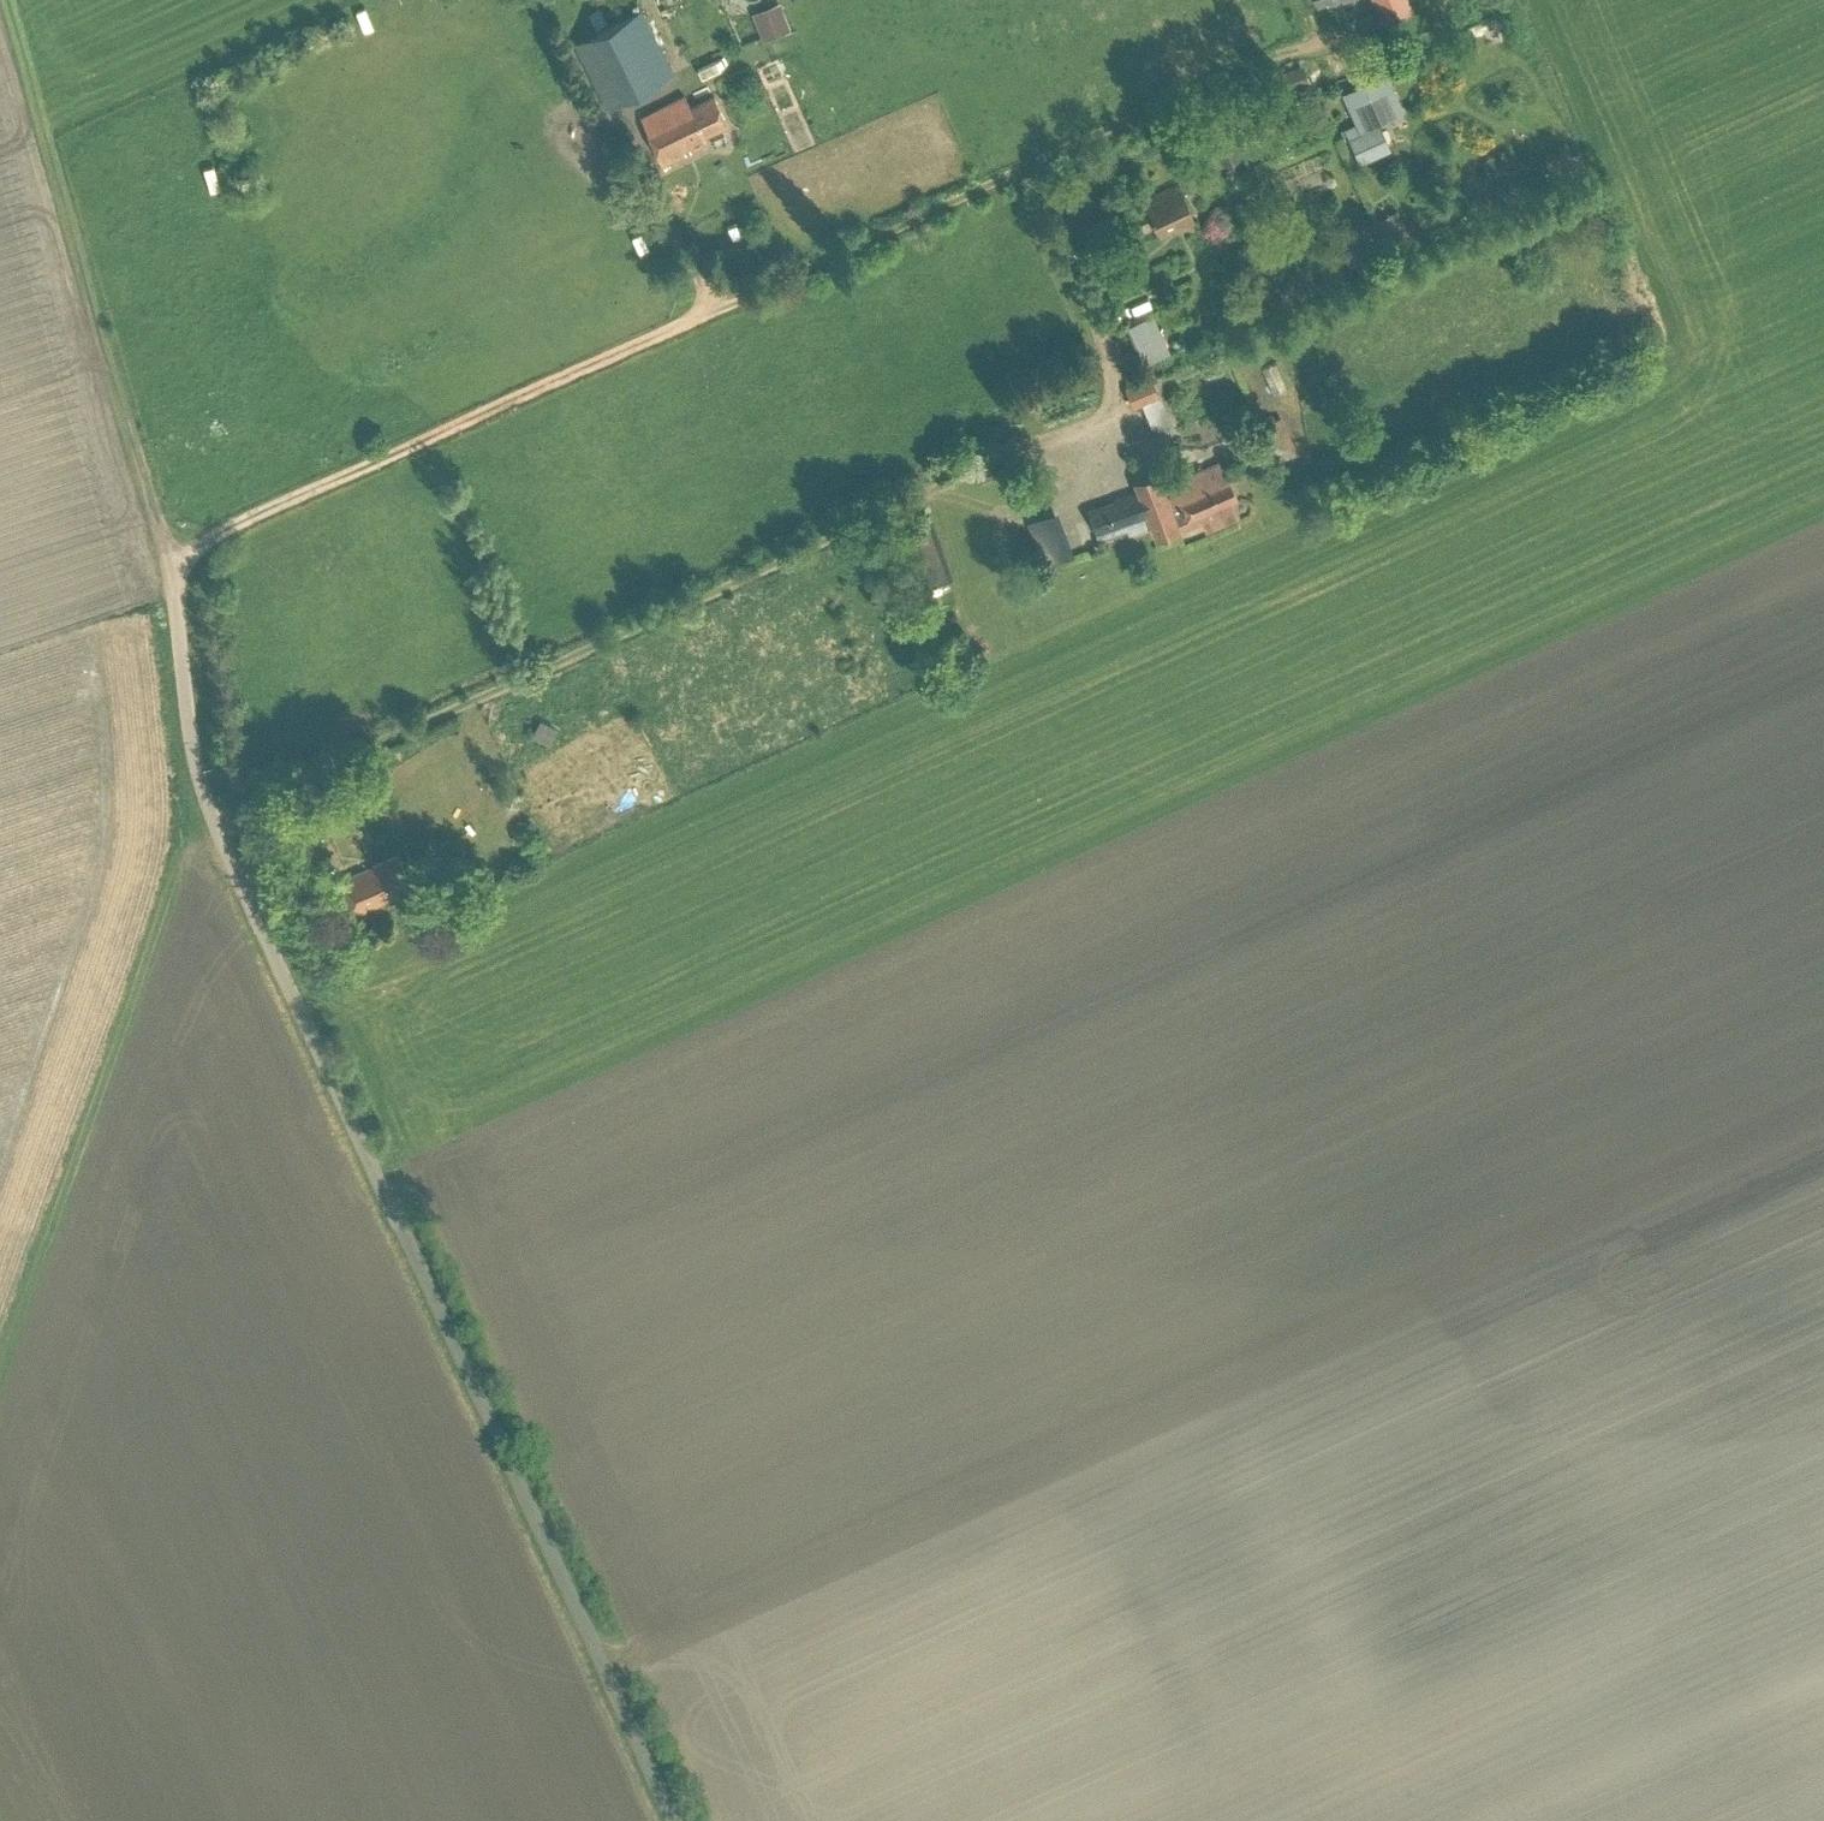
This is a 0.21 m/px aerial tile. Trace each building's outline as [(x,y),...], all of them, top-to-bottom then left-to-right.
[(676,9),(688,4),(686,0),(672,0),(676,9)] [(1382,21),(1414,8),(1410,0),(1374,0),(1382,21)] [(764,38),(790,28),(780,1),(753,12),(764,38)] [(737,34),(754,25),(741,3),(725,13),(737,34)] [(572,39),(606,106),(672,73),(670,68),(646,17),(640,5),(572,39)] [(1377,81),(1341,98),(1357,132),(1380,121),(1393,115),(1377,81)] [(640,114),(662,160),(708,138),(705,132),(728,120),(714,91),(691,102),(686,91),(640,114)] [(1357,132),(1350,135),(1361,160),(1392,146),(1380,121),(1357,132)] [(1155,225),(1160,237),(1195,222),(1179,186),(1125,209),(1135,234),(1155,225)] [(1125,388),(1135,410),(1160,399),(1149,376),(1125,388)] [(1228,448),(1237,467),(1291,441),(1277,412),(1259,420),(1264,431),(1228,448)] [(1091,507),(1101,538),(1131,528),(1149,521),(1155,536),(1200,518),(1204,527),(1236,513),(1231,500),(1237,497),(1220,457),(1187,471),(1192,483),(1166,493),(1157,471),(1135,480),(1139,489),(1119,498),(1091,507)] [(341,883),(355,915),(407,892),(404,887),(409,884),(397,858),(341,883)]
